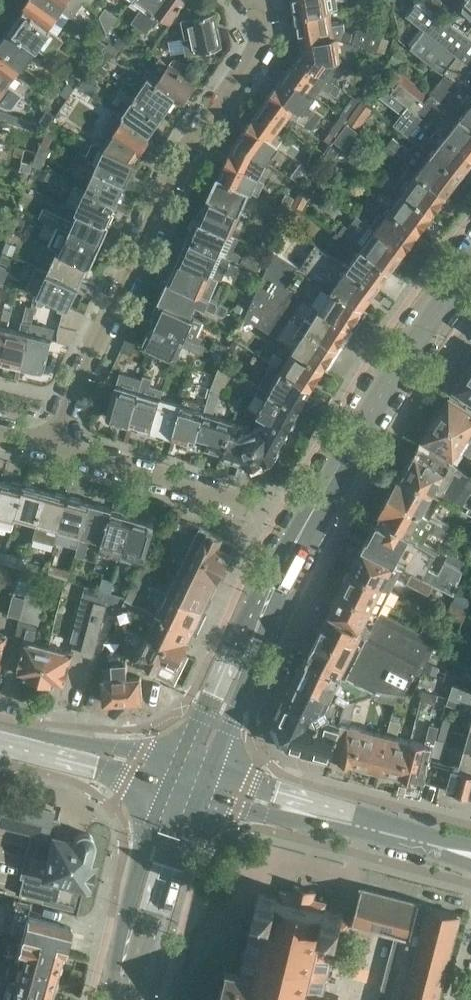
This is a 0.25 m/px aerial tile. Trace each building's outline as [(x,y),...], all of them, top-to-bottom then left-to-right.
[(21,8),(49,28),(57,17),(62,10),(48,0),(27,0),(21,8)] [(62,10),(71,16),(78,6),(83,0),(48,0),(62,10)] [(131,21),(139,26),(158,0),(139,0),(144,4),(131,21)] [(139,26),(146,32),(158,14),(170,23),(180,9),(179,8),(185,0),(158,0),(139,26)] [(296,15),(330,9),(336,8),(334,0),(294,0),(296,15)] [(407,15),(411,18),(425,30),(430,33),(470,64),(470,35),(467,33),(458,25),(449,19),(424,1),(423,0),(419,0),(407,15)] [(432,5),(436,9),(444,0),(436,0),(432,5)] [(449,18),(458,25),(467,33),(468,32),(470,28),(470,0),(462,0),(449,18)] [(118,15),(105,6),(100,15),(107,31),(118,15)] [(23,10),(10,28),(38,48),(51,57),(64,39),(49,28),(21,8),(21,9),(23,10)] [(180,9),(170,23),(171,23),(173,21),(178,21),(179,21),(181,21),(185,36),(182,37),(186,54),(198,51),(221,47),(214,12),(191,17),(180,9)] [(330,9),(296,15),(301,42),(326,38),(334,36),(350,42),(353,34),(350,32),(345,31),(344,23),(333,24),(330,9)] [(98,26),(94,32),(101,37),(105,31),(98,26)] [(22,65),(24,67),(38,48),(10,28),(0,42),(0,50),(22,65)] [(362,29),(356,43),(378,50),(382,36),(362,29)] [(410,49),(444,74),(470,93),(470,64),(430,33),(425,30),(410,49)] [(113,43),(121,49),(126,41),(118,36),(113,43)] [(302,49),(296,56),(325,78),(332,82),(359,46),(354,43),(350,42),(334,36),(326,38),(301,42),(302,49)] [(115,54),(119,48),(108,41),(104,47),(115,54)] [(104,48),(92,65),(105,75),(109,70),(102,65),(111,53),(104,48)] [(9,83),(24,95),(25,95),(30,88),(14,77),(15,75),(22,65),(0,50),(0,77),(9,83)] [(93,61),(86,55),(73,73),(80,78),(93,61)] [(296,56),(284,73),(316,96),(323,86),(336,96),(342,88),(325,78),(296,56)] [(148,67),(143,74),(148,77),(156,82),(184,101),(196,83),(184,75),(168,64),(159,57),(151,69),(148,67)] [(377,81),(470,154),(470,123),(431,92),(425,99),(386,69),(377,81)] [(284,73),(272,90),(318,123),(323,115),(310,106),(316,96),(284,73)] [(431,92),(470,123),(470,93),(444,74),(431,92)] [(2,105),(5,106),(7,107),(9,108),(12,108),(14,108),(24,95),(9,83),(0,77),(0,104),(2,105)] [(121,86),(134,96),(163,115),(175,97),(183,102),(184,101),(148,77),(139,88),(126,79),(121,86)] [(87,81),(83,87),(95,96),(100,90),(87,81)] [(371,88),(383,97),(402,111),(393,124),(420,144),(461,175),(462,173),(466,173),(470,168),(469,164),(470,161),(470,154),(377,81),(371,88)] [(60,92),(67,97),(73,88),(66,83),(60,92)] [(129,104),(121,115),(150,134),(163,115),(134,96),(121,86),(115,94),(129,104)] [(272,90),(260,107),(284,124),(291,114),(313,130),(318,123),(272,90)] [(341,112),(348,118),(360,102),(360,101),(352,96),(341,112)] [(374,111),(364,103),(351,121),(362,129),(374,111)] [(284,124),(260,107),(248,124),(294,156),(300,149),(277,132),(284,124)] [(113,110),(100,129),(110,136),(105,146),(117,152),(122,144),(138,155),(151,136),(150,134),(121,115),(113,110)] [(347,118),(340,113),(329,129),(335,134),(347,118)] [(358,130),(348,123),(335,140),(346,147),(358,130)] [(294,156),(248,124),(236,140),(267,161),(273,153),(289,163),(294,156)] [(55,134),(47,130),(41,143),(49,146),(55,134)] [(323,140),(329,145),(332,140),(335,135),(330,131),(323,140)] [(34,138),(30,148),(37,151),(41,140),(34,138)] [(393,138),(386,147),(408,164),(409,165),(417,172),(446,193),(453,185),(457,185),(461,180),(460,176),(461,175),(420,144),(413,153),(393,138)] [(81,151),(78,160),(95,168),(126,182),(135,161),(135,160),(104,145),(93,140),(87,154),(81,151)] [(227,159),(259,175),(267,161),(236,140),(227,159)] [(332,145),(325,154),(333,160),(340,150),(332,145)] [(44,146),(35,164),(43,168),(52,150),(44,146)] [(227,159),(218,177),(244,189),(247,191),(248,191),(258,196),(266,178),(259,175),(227,159)] [(311,168),(301,160),(291,173),(301,181),(311,168)] [(408,164),(392,184),(403,191),(432,213),(433,211),(437,210),(441,205),(440,202),(446,193),(417,172),(409,165),(408,164)] [(95,168),(85,188),(116,202),(126,182),(95,168)] [(49,171),(45,179),(58,185),(62,177),(49,171)] [(218,177),(208,198),(237,212),(247,191),(244,189),(218,177)] [(76,209),(78,210),(109,224),(110,222),(114,213),(112,212),(116,202),(85,188),(76,209)] [(293,203),(302,209),(309,195),(299,189),(297,195),(296,196),(293,203)] [(375,200),(389,209),(418,231),(424,223),(428,222),(432,217),(431,213),(432,213),(403,191),(395,201),(382,191),(375,200)] [(286,192),(280,204),(288,209),(295,196),(286,192)] [(197,216),(197,217),(225,230),(228,232),(237,212),(208,198),(204,208),(202,207),(198,215),(197,216)] [(0,212),(14,215),(15,208),(2,205),(0,212)] [(279,206),(270,227),(274,229),(282,232),(291,212),(288,210),(283,208),(279,206)] [(43,208),(39,217),(58,225),(63,228),(69,231),(100,245),(109,224),(78,210),(73,222),(43,208)] [(379,212),(370,225),(375,229),(392,241),(404,250),(405,249),(409,248),(413,244),(412,240),(418,231),(389,209),(385,216),(379,212)] [(344,224),(338,232),(343,234),(349,239),(356,243),(362,247),(391,269),(396,261),(400,260),(404,255),(404,251),(404,250),(392,241),(375,229),(370,225),(369,225),(357,215),(349,227),(344,224)] [(25,220),(16,216),(10,228),(19,233),(25,220)] [(191,229),(187,238),(219,253),(219,252),(230,258),(236,260),(261,272),(265,264),(234,250),(239,237),(230,233),(228,232),(225,230),(197,217),(195,220),(192,221),(189,226),(191,229)] [(58,225),(48,246),(57,250),(90,266),(100,245),(69,231),(63,228),(58,225)] [(270,227),(262,244),(266,246),(270,248),(274,250),(282,232),(274,229),(270,227)] [(351,249),(341,262),(355,272),(376,288),(377,287),(382,286),(385,282),(384,278),(391,269),(362,247),(361,247),(356,243),(349,239),(336,230),(332,236),(351,249)] [(187,238),(177,259),(217,277),(220,278),(230,258),(219,252),(219,253),(187,238)] [(3,250),(11,253),(15,244),(7,240),(3,250)] [(315,245),(300,266),(304,269),(332,287),(363,307),(363,306),(369,298),(373,298),(376,293),(375,289),(376,288),(355,272),(341,262),(319,248),(315,245)] [(57,250),(48,270),(78,284),(82,275),(85,276),(89,267),(90,268),(90,266),(57,250)] [(274,250),(265,272),(269,275),(349,328),(349,327),(351,325),(354,325),(358,319),(357,316),(363,307),(332,287),(304,269),(300,266),(278,252),(274,250)] [(177,259),(168,280),(208,298),(217,277),(177,259)] [(37,265),(27,287),(38,292),(39,292),(48,296),(60,302),(69,305),(78,284),(48,270),(37,265)] [(4,283),(9,271),(0,267),(0,282),(4,283)] [(265,272),(255,294),(259,297),(336,348),(342,338),(346,337),(349,332),(349,328),(269,275),(265,272)] [(160,291),(158,295),(159,298),(158,300),(191,315),(196,304),(217,313),(223,316),(227,307),(221,304),(208,298),(168,280),(163,289),(160,291)] [(39,292),(36,304),(41,305),(47,301),(48,296),(39,292)] [(255,294),(245,317),(249,319),(294,347),(293,348),(323,368),(324,366),(325,366),(328,365),(332,359),(331,356),(336,348),(259,297),(255,294)] [(156,313),(151,322),(185,338),(198,344),(201,336),(197,334),(203,320),(195,316),(191,315),(158,300),(157,303),(154,312),(156,313)] [(59,324),(65,325),(77,328),(85,312),(69,305),(60,302),(57,310),(62,313),(59,324)] [(25,304),(22,320),(32,322),(35,307),(25,304)] [(8,322),(11,310),(3,308),(0,320),(8,322)] [(0,356),(0,361),(20,366),(28,334),(29,333),(32,322),(22,320),(21,319),(18,332),(7,329),(7,327),(0,356)] [(28,334),(20,366),(37,370),(37,369),(41,370),(44,368),(45,364),(46,364),(50,344),(49,344),(51,338),(53,327),(32,322),(29,333),(28,334)] [(151,322),(142,343),(154,348),(175,358),(182,344),(194,350),(202,354),(205,347),(198,344),(185,338),(151,322)] [(77,328),(65,325),(59,324),(57,331),(58,340),(70,343),(77,328)] [(136,342),(128,338),(123,348),(131,352),(136,342)] [(277,365),(281,368),(311,387),(316,378),(320,378),(324,372),(323,369),(323,368),(293,348),(286,359),(282,357),(277,365)] [(274,351),(269,360),(274,363),(277,365),(282,357),(274,351)] [(455,389),(470,399),(470,361),(470,362),(468,368),(469,369),(468,370),(467,369),(462,373),(461,378),(462,379),(455,389)] [(272,363),(259,386),(269,391),(269,393),(298,410),(300,406),(305,405),(308,400),(306,396),(311,387),(281,368),(277,365),(272,363)] [(236,374),(223,367),(214,388),(224,394),(236,374)] [(110,411),(108,415),(110,417),(114,418),(113,419),(129,424),(139,391),(143,379),(120,372),(116,384),(109,410),(110,411)] [(139,391),(129,424),(137,426),(136,427),(150,431),(160,397),(163,388),(150,385),(152,377),(144,375),(143,379),(139,391)] [(177,396),(183,397),(186,388),(179,386),(177,396)] [(204,411),(198,433),(209,437),(207,446),(213,448),(212,451),(223,454),(230,432),(234,420),(216,415),(222,395),(214,389),(207,412),(204,411)] [(269,393),(257,413),(286,431),(288,428),(292,427),(295,421),(294,417),(298,410),(269,393)] [(182,403),(172,436),(188,441),(188,440),(192,441),(195,440),(196,436),(197,436),(198,433),(204,411),(206,402),(184,396),(182,403)] [(160,397),(150,431),(164,435),(165,434),(172,436),(182,403),(160,397)] [(436,419),(467,439),(470,433),(470,411),(450,398),(443,408),(442,407),(437,410),(435,417),(437,417),(436,419)] [(262,424),(250,430),(264,468),(271,464),(282,449),(277,447),(286,431),(257,413),(265,419),(262,424)] [(422,438),(458,461),(464,451),(470,456),(470,441),(467,439),(436,419),(435,419),(434,418),(430,422),(428,427),(429,428),(422,438)] [(230,432),(223,454),(223,455),(242,461),(241,465),(258,470),(264,468),(250,430),(238,435),(230,432)] [(412,456),(414,458),(411,465),(406,466),(401,475),(440,497),(470,514),(470,506),(465,502),(470,492),(470,474),(419,444),(412,456)] [(440,497),(401,476),(400,478),(398,477),(393,485),(396,486),(389,497),(428,519),(440,497)] [(0,481),(0,482),(0,527),(12,529),(15,519),(16,518),(24,484),(21,483),(12,481),(11,483),(0,481)] [(24,484),(15,519),(16,519),(17,517),(37,522),(46,490),(24,484)] [(37,522),(33,538),(55,543),(55,541),(67,496),(46,490),(37,522)] [(67,496),(55,541),(77,547),(80,534),(89,502),(68,496),(67,496)] [(378,517),(377,518),(420,542),(422,543),(430,529),(443,536),(447,530),(428,519),(389,497),(385,506),(382,505),(378,513),(380,514),(378,517)] [(89,502),(80,534),(81,534),(75,554),(85,557),(90,537),(102,540),(111,508),(89,502)] [(102,540),(99,551),(121,558),(123,549),(133,516),(124,514),(125,512),(113,509),(114,508),(111,508),(102,540)] [(123,549),(121,558),(144,564),(150,542),(153,530),(152,529),(153,525),(152,522),(148,521),(133,516),(123,549)] [(189,549),(225,567),(232,552),(231,552),(235,544),(222,538),(222,536),(200,525),(175,518),(169,539),(189,549)] [(369,535),(363,546),(402,567),(403,567),(418,575),(422,577),(453,593),(462,569),(445,560),(437,574),(427,568),(435,553),(419,544),(420,542),(377,518),(374,525),(375,529),(371,536),(369,535)] [(355,557),(351,565),(353,568),(351,571),(390,591),(403,567),(402,567),(363,546),(362,547),(363,548),(358,558),(355,557)] [(189,549),(178,571),(213,588),(217,580),(218,580),(225,567),(189,549)] [(27,557),(8,552),(4,563),(24,568),(27,557)] [(26,560),(24,568),(37,572),(39,563),(26,560)] [(70,569),(51,564),(48,573),(67,579),(70,569)] [(175,579),(168,593),(203,610),(213,588),(178,571),(174,579),(175,579)] [(345,583),(340,593),(379,613),(390,591),(351,571),(350,572),(347,573),(343,580),(345,583)] [(103,578),(100,588),(105,590),(110,591),(113,582),(103,578)] [(139,578),(128,599),(139,604),(149,583),(139,578)] [(101,601),(105,590),(84,585),(80,604),(93,607),(95,600),(101,601)] [(161,606),(157,613),(192,631),(203,610),(168,593),(153,586),(149,593),(157,597),(155,603),(161,606)] [(105,590),(101,601),(107,603),(115,606),(120,608),(123,609),(128,599),(111,592),(105,590)] [(23,640),(20,651),(21,651),(16,670),(25,673),(24,676),(39,680),(48,644),(34,640),(36,629),(35,629),(37,623),(39,624),(43,605),(35,603),(38,594),(27,591),(16,638),(23,640)] [(470,598),(457,592),(453,601),(467,607),(470,598)] [(334,605),(329,615),(361,630),(369,633),(417,660),(425,665),(434,642),(379,613),(340,593),(339,595),(336,595),(332,602),(334,605)] [(7,614),(20,618),(25,597),(12,594),(7,614)] [(147,634),(146,635),(183,653),(190,639),(189,638),(192,631),(157,613),(139,604),(128,599),(123,609),(118,620),(147,634)] [(95,600),(93,607),(83,644),(81,653),(94,656),(107,603),(101,601),(95,600)] [(467,610),(451,602),(446,612),(463,620),(467,610)] [(70,640),(83,644),(93,607),(80,604),(70,640)] [(311,652),(308,658),(342,675),(376,691),(398,694),(402,694),(417,660),(369,633),(361,630),(329,615),(329,616),(323,628),(320,627),(308,651),(311,652)] [(430,620),(423,634),(433,639),(440,626),(430,620)] [(131,656),(135,658),(135,659),(158,670),(158,669),(171,675),(175,667),(176,667),(183,653),(146,635),(125,625),(131,656)] [(4,646),(5,646),(9,633),(0,631),(0,660),(4,646)] [(442,657),(447,644),(437,640),(431,652),(442,657)] [(48,644),(39,680),(55,684),(56,681),(65,684),(70,665),(71,665),(74,651),(48,644)] [(101,677),(102,679),(103,679),(104,703),(142,700),(140,677),(141,677),(141,675),(128,676),(127,661),(126,653),(111,654),(112,666),(105,666),(105,677),(101,677)] [(302,664),(295,678),(332,696),(342,675),(308,658),(305,663),(302,664)] [(427,663),(424,670),(435,675),(438,668),(427,663)] [(458,673),(446,669),(443,680),(454,684),(458,673)] [(332,696),(295,678),(288,692),(289,695),(287,701),(313,714),(325,708),(327,709),(332,696)] [(449,696),(469,703),(470,703),(470,691),(453,685),(449,696)] [(422,690),(420,700),(429,702),(435,704),(437,694),(432,693),(422,690)] [(376,691),(375,698),(396,703),(398,694),(376,691)] [(447,704),(468,710),(470,711),(470,703),(469,703),(449,696),(447,704)] [(278,724),(274,726),(283,745),(287,743),(288,746),(332,757),(341,721),(343,715),(327,709),(325,708),(313,714),(287,701),(277,722),(278,724)] [(355,701),(347,702),(344,713),(352,715),(355,704),(355,701)] [(387,733),(378,769),(387,771),(389,775),(396,776),(399,774),(401,775),(410,739),(397,736),(401,721),(390,718),(387,733)] [(443,719),(437,739),(447,742),(453,722),(443,719)] [(341,721),(332,757),(341,759),(342,762),(349,764),(352,762),(354,763),(363,727),(341,721)] [(410,739),(401,775),(403,775),(404,779),(411,780),(414,778),(425,781),(431,758),(436,738),(439,726),(430,723),(425,743),(410,739)] [(363,727),(354,763),(356,763),(357,766),(364,768),(367,766),(378,769),(387,733),(363,727)] [(436,738),(431,758),(442,761),(447,742),(437,739),(436,738)] [(459,766),(470,769),(470,748),(465,747),(459,766)] [(425,781),(453,789),(455,792),(462,793),(465,792),(469,793),(470,793),(470,769),(459,766),(431,758),(425,781)] [(76,916),(83,887),(87,888),(93,863),(89,862),(94,844),(94,842),(94,841),(94,840),(93,838),(92,837),(91,835),(90,834),(89,833),(88,833),(86,832),(84,832),(83,832),(81,832),(79,832),(77,833),(76,834),(74,836),(73,837),(73,839),(72,841),(69,840),(69,839),(69,838),(69,837),(68,836),(66,836),(65,837),(64,838),(64,839),(55,836),(59,820),(50,817),(52,811),(30,805),(30,803),(24,801),(24,803),(4,799),(4,798),(0,813),(0,823),(34,832),(19,893),(77,907),(75,915),(76,916)] [(220,999),(335,999),(336,994),(324,991),(338,932),(339,933),(340,929),(347,931),(350,919),(342,917),(343,913),(324,908),(326,900),(314,897),(316,890),(294,884),(292,892),(280,889),(278,897),(259,892),(254,912),(255,912),(240,970),(228,967),(220,999)] [(419,903),(360,888),(351,924),(402,937),(410,939),(416,916),(419,903)] [(419,903),(416,916),(410,939),(402,937),(394,966),(399,967),(391,999),(437,999),(459,913),(427,905),(419,903)] [(70,926),(12,911),(5,935),(20,938),(63,950),(64,948),(67,948),(72,931),(69,929),(70,926)] [(20,938),(19,939),(16,951),(14,961),(14,962),(21,964),(56,973),(57,971),(60,969),(61,964),(60,961),(62,950),(63,950),(20,938)] [(15,987),(51,997),(51,996),(50,996),(53,987),(56,984),(57,979),(56,976),(56,973),(21,964),(9,962),(6,975),(0,974),(0,983),(15,987)] [(50,999),(51,997),(15,987),(14,988),(6,986),(3,997),(3,999),(50,999)]
